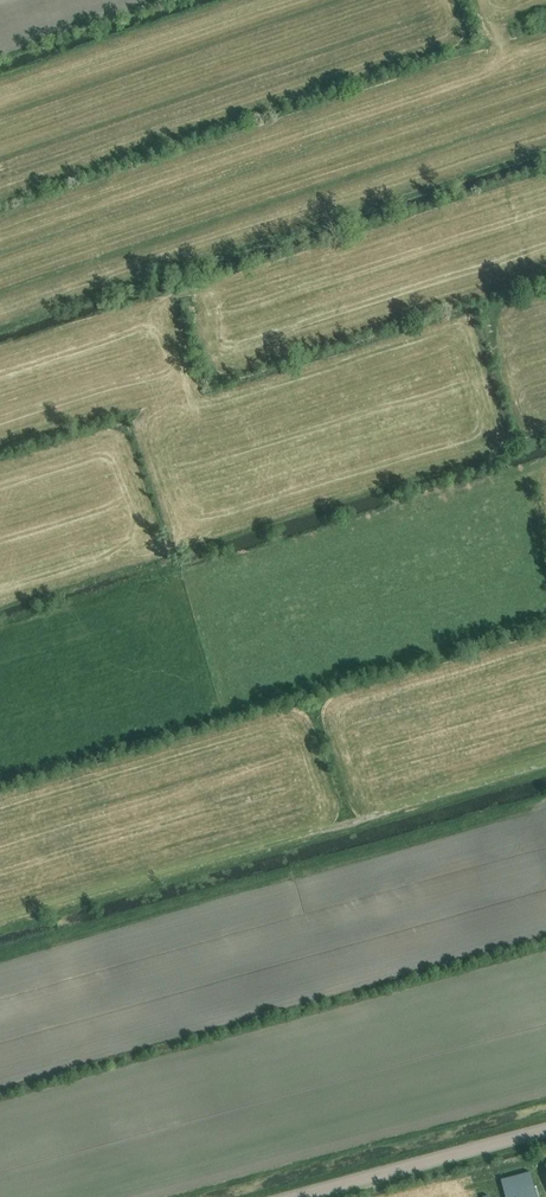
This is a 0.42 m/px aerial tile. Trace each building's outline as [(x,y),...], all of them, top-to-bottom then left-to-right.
[(501,1179),(505,1196),(537,1196),(530,1172),(501,1179)]
